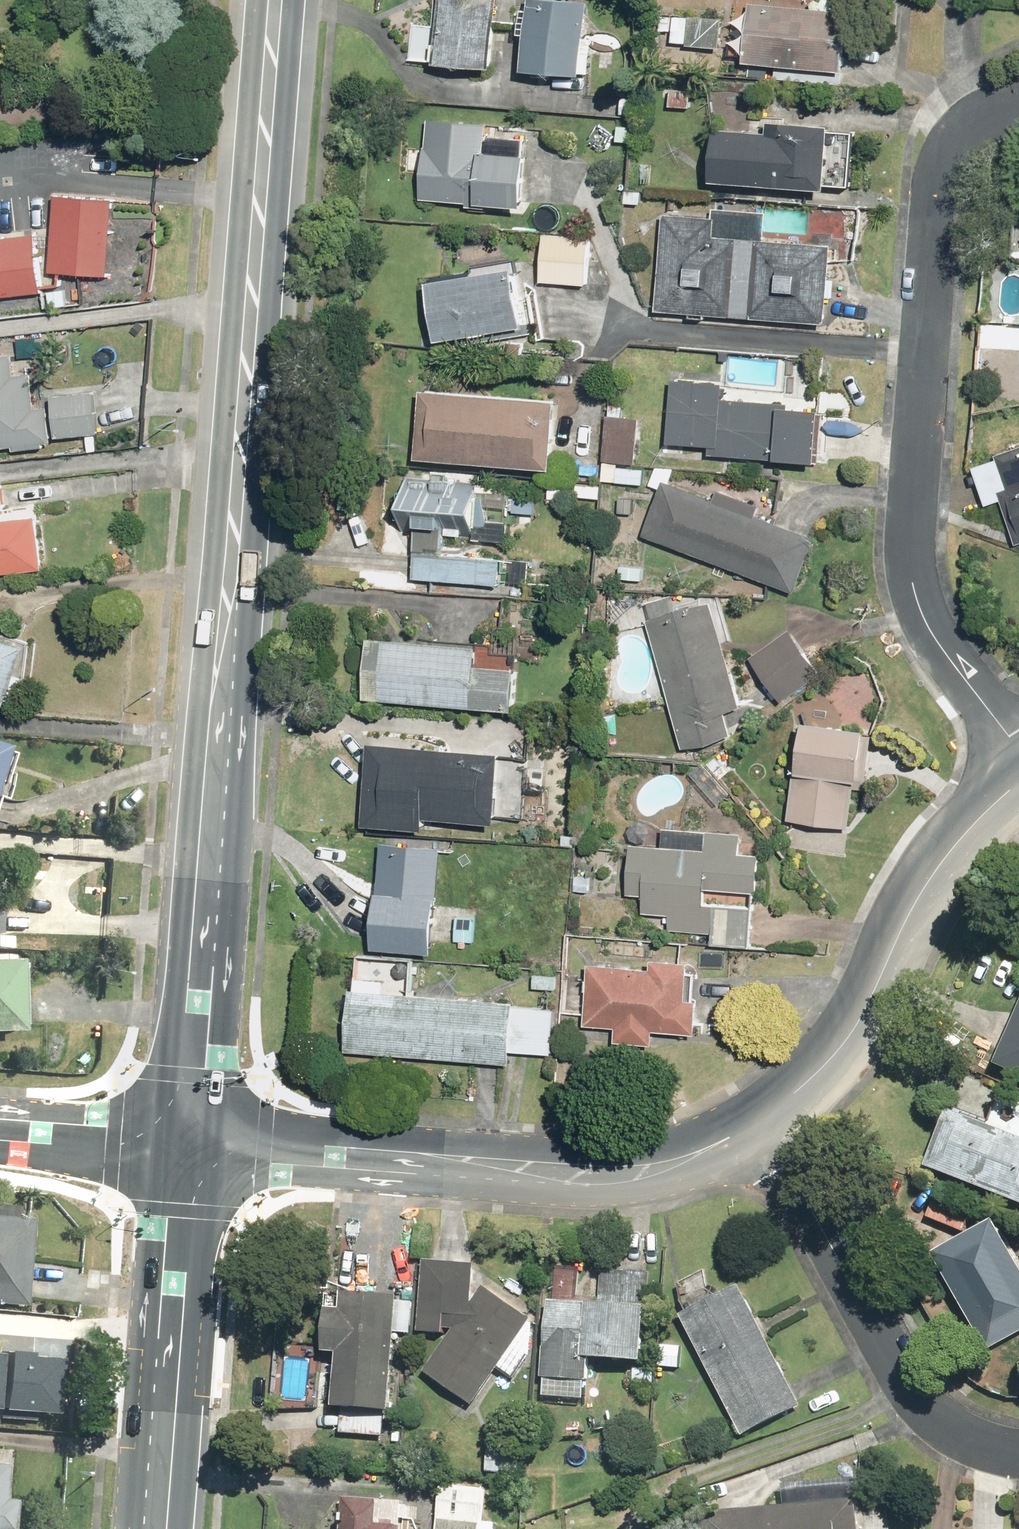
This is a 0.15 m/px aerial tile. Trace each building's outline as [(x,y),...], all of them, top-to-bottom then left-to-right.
[(589,3),(522,2),(520,85),(588,87),(589,3)] [(838,11),(745,9),(743,77),(836,80),(838,11)] [(408,12),(407,72),(496,74),(498,15),(408,12)] [(719,48),(721,17),(671,15),(670,46),(719,48)] [(692,88),(668,87),(667,108),(692,109),(692,88)] [(827,137),(712,136),(711,193),(826,194),(827,137)] [(525,159),(423,153),(420,213),(522,218),(525,159)] [(716,204),(662,201),(656,318),(829,328),(832,251),(714,244),(716,204)] [(51,202),(44,268),(104,274),(111,208),(51,202)] [(38,290),(27,222),(0,226),(0,296),(38,290)] [(644,243),(543,239),(540,345),(640,348),(644,243)] [(511,275),(428,289),(439,357),(523,343),(511,275)] [(0,357),(0,452),(45,451),(41,355),(0,357)] [(98,393),(53,394),(54,442),(99,441),(98,393)] [(556,403),(413,397),(410,469),(553,474),(556,403)] [(665,397),(662,461),(816,469),(818,417),(773,415),(774,403),(665,397)] [(633,415),(605,414),(603,462),(631,463),(633,415)] [(969,464),(985,510),(1004,504),(1018,545),(1018,447),(969,464)] [(643,469),(600,466),(598,483),(642,487),(643,469)] [(499,583),(500,559),(442,556),(444,538),(484,541),(485,533),(497,534),(497,539),(509,539),(510,525),(521,526),(522,511),(511,510),(512,484),(446,480),(446,474),(431,473),(431,478),(404,476),(389,505),(400,529),(411,529),(410,549),(411,549),(410,579),(499,583)] [(673,476),(645,538),(787,600),(814,538),(673,476)] [(43,579),(42,524),(2,525),(1,482),(0,482),(0,581),(43,579)] [(507,559),(506,583),(525,584),(526,559),(507,559)] [(712,592),(632,617),(675,752),(755,727),(712,592)] [(791,625),(750,658),(793,710),(833,677),(791,625)] [(0,637),(0,723),(3,724),(31,648),(0,637)] [(514,645),(365,639),(361,729),(510,735),(514,645)] [(867,732),(796,727),(790,829),(860,834),(867,732)] [(8,781),(6,780),(14,755),(0,748),(0,807),(8,781)] [(508,762),(354,752),(349,828),(503,838),(508,762)] [(757,842),(626,839),(624,922),(755,925),(757,842)] [(445,851),(380,846),(372,956),(437,961),(445,851)] [(474,919),(455,919),(454,941),(474,941),(474,919)] [(11,1044),(13,970),(0,969),(0,1044),(11,1044)] [(693,972),(584,969),(582,1045),(691,1049),(693,972)] [(514,1005),(349,997),(345,1064),(511,1072),(514,1005)] [(994,1075),(1018,1086),(1018,1019),(994,1075)] [(926,1175),(1018,1218),(1018,1142),(955,1113),(926,1175)] [(0,1218),(0,1308),(35,1308),(36,1219),(0,1218)] [(936,1261),(991,1353),(1018,1337),(1018,1268),(994,1227),(936,1261)] [(417,1338),(454,1340),(424,1381),(469,1414),(534,1326),(488,1293),(473,1314),(475,1268),(420,1266),(417,1338)] [(743,1288),(677,1323),(742,1444),(808,1408),(743,1288)] [(335,1371),(333,1419),(392,1423),(397,1307),(339,1303),(337,1327),(324,1326),(322,1371),(335,1371)] [(586,1402),(587,1377),(643,1378),(644,1313),(545,1310),(544,1401),(586,1402)] [(51,1409),(55,1351),(24,1349),(24,1344),(1,1342),(0,1352),(0,1405),(51,1409)] [(9,1461),(0,1461),(0,1528),(7,1528),(9,1461)] [(437,1483),(435,1528),(489,1528),(491,1486),(437,1483)] [(340,1502),(339,1528),(384,1528),(385,1505),(340,1502)] [(733,1513),(733,1528),(859,1528),(858,1510),(733,1513)]
